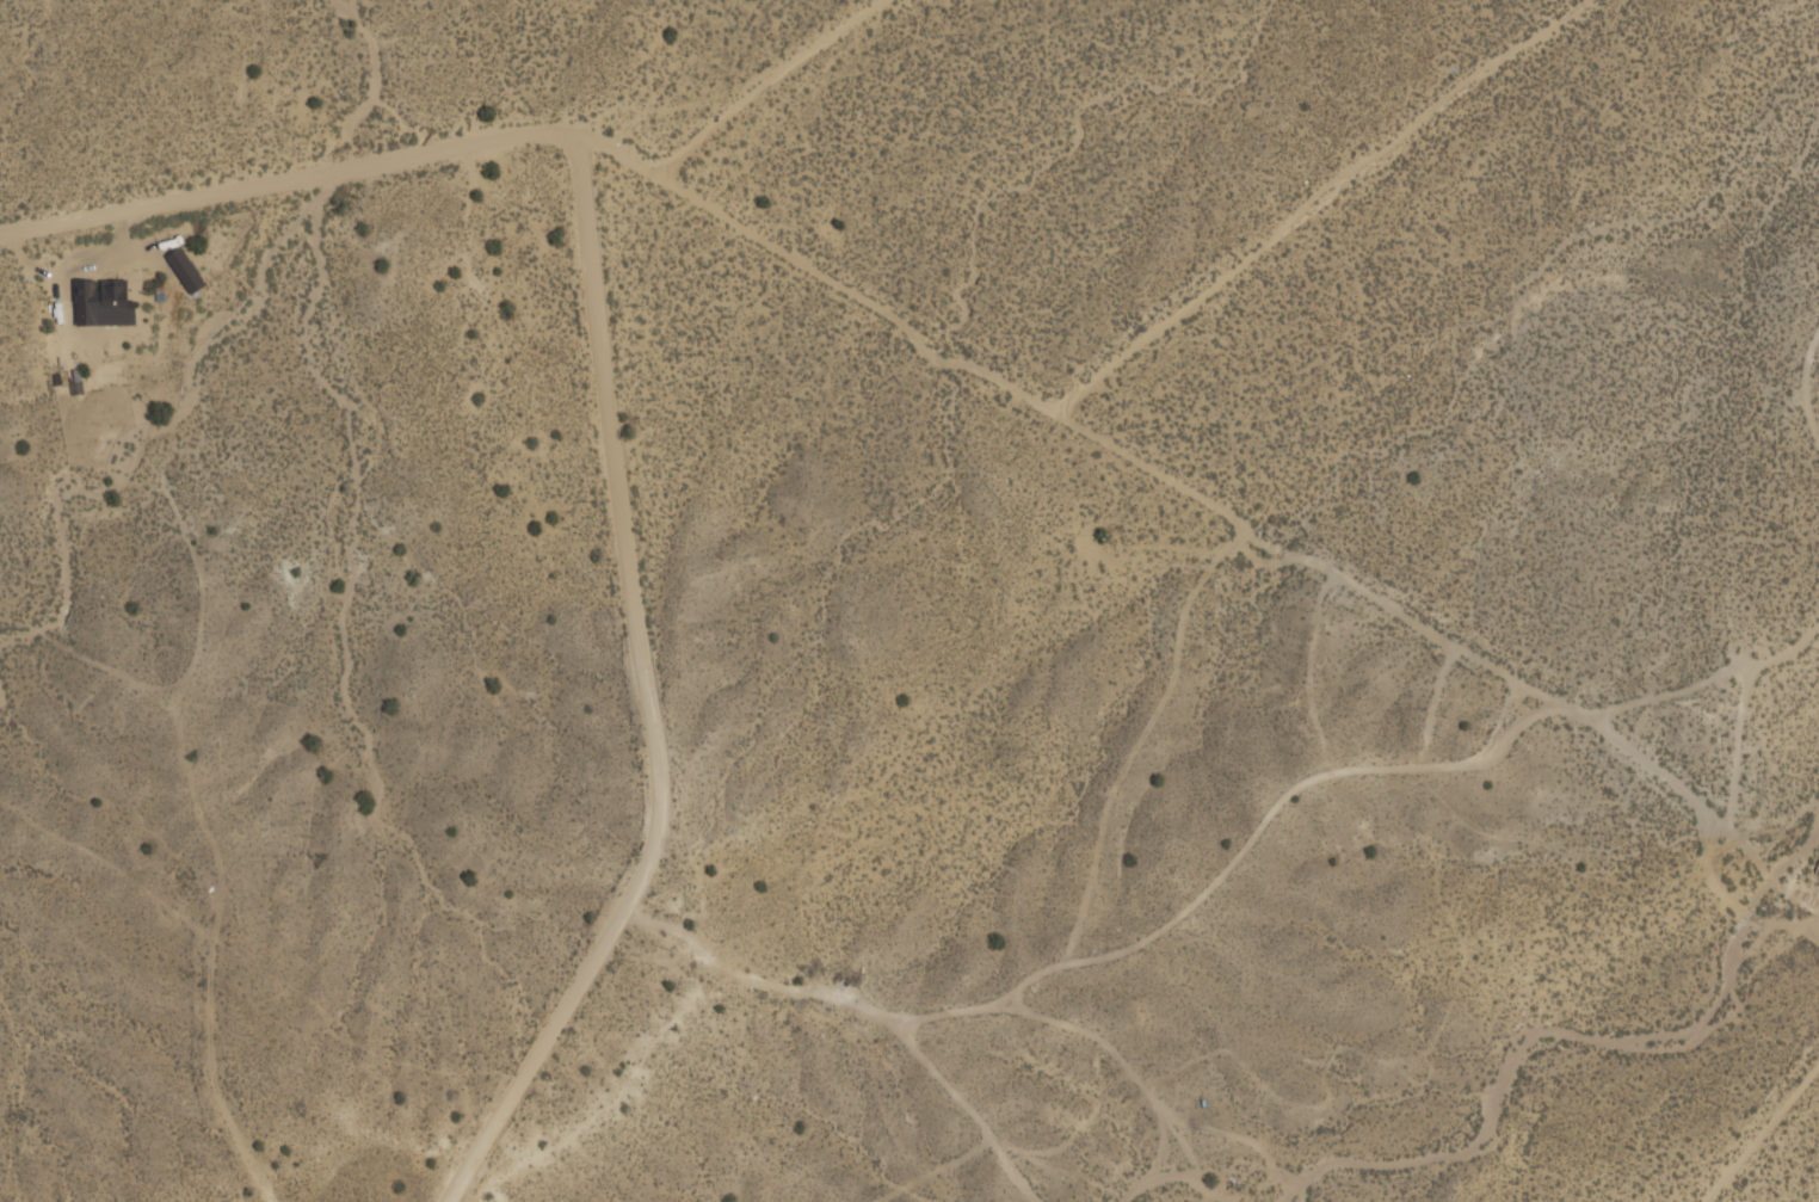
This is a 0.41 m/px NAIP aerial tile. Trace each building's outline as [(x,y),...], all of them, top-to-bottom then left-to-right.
[(167,253),(191,294),(206,284),(183,244),(167,253)] [(75,323),(118,323),(118,314),(136,313),(135,298),(128,298),(128,278),(75,278),(75,323)]
